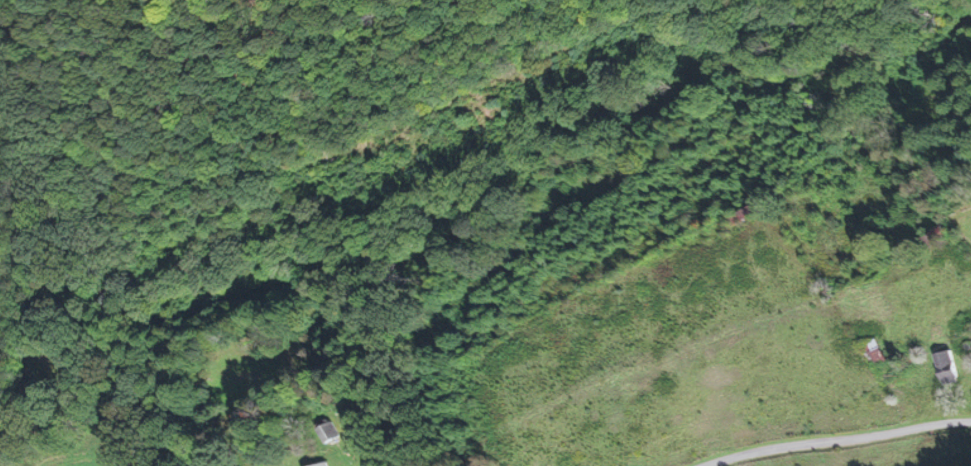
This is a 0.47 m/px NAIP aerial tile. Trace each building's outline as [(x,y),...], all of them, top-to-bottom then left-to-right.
[(728,217),(732,225),(758,212),(754,204),(728,217)] [(886,362),(877,340),(863,346),(872,368),(886,362)] [(933,356),(944,387),(961,381),(950,349),(933,356)] [(325,444),(339,436),(331,421),(317,429),(325,444)]
